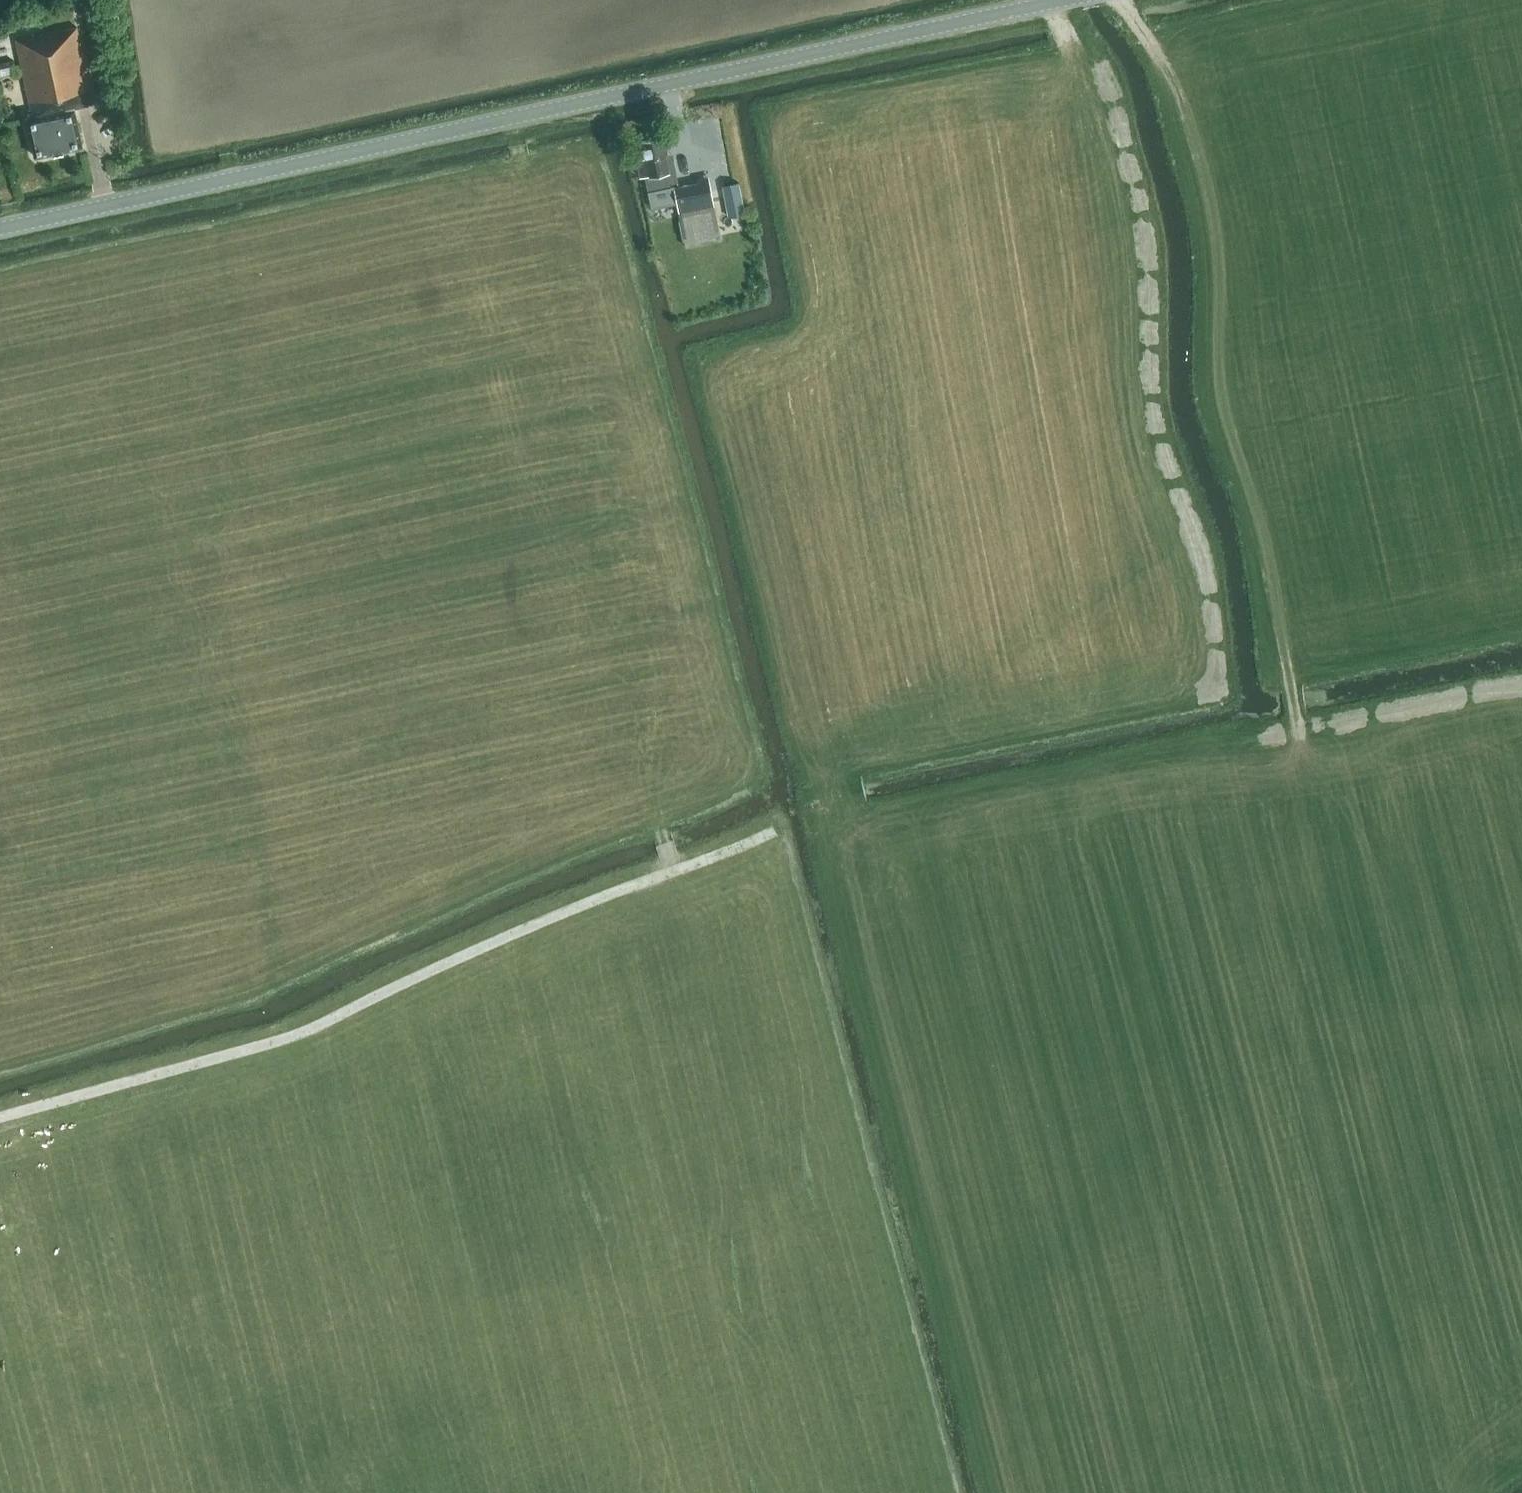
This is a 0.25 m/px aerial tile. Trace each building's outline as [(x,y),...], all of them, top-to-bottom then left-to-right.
[(75,106),(94,102),(79,26),(16,39),(32,115),(26,116),(34,156),(55,151),(55,152),(64,150),(64,149),(83,145),(75,106)] [(0,63),(0,67),(2,76),(17,72),(14,59),(0,63)] [(642,176),(646,175),(649,190),(674,184),(679,183),(672,150),(666,151),(663,136),(642,141),(646,157),(638,159),(642,176)] [(713,204),(708,174),(697,176),(698,180),(674,184),(679,210),(713,204)] [(740,181),(722,185),(729,215),(746,212),(740,181)]
